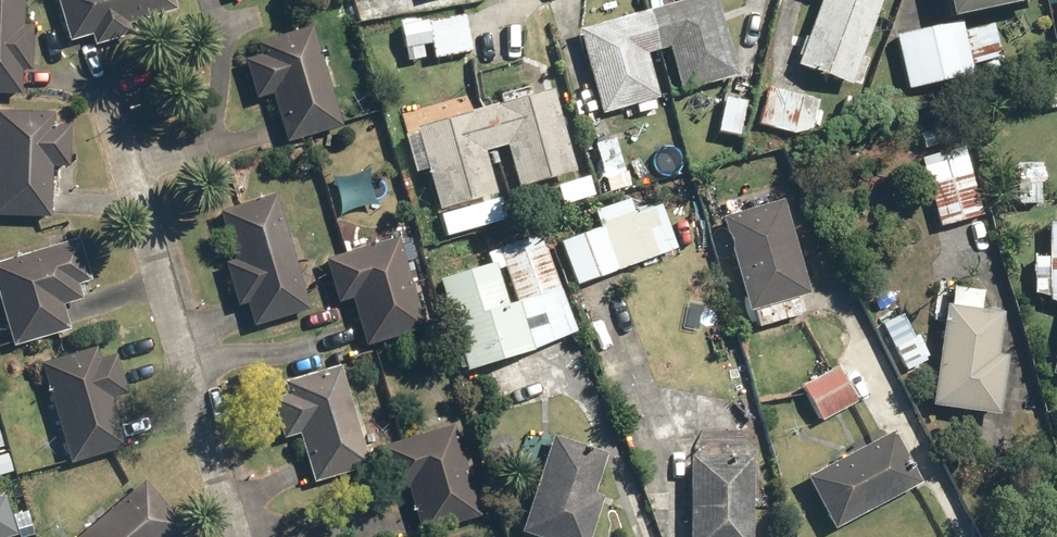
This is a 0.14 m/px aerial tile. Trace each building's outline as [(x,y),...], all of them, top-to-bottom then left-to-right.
[(32,27),(23,27),(24,0),(0,0),(0,95),(20,96),(21,73),(30,74),(32,27)] [(91,48),(131,36),(128,26),(174,12),(170,0),(51,0),(64,44),(88,37),(91,48)] [(646,55),(665,50),(675,91),(733,77),(714,0),(688,0),(575,28),(597,116),(658,101),(646,55)] [(797,67),(850,85),(879,0),(820,0),(797,67)] [(945,18),(1027,0),(941,0),(945,18)] [(403,63),(424,61),(423,47),(432,47),(433,60),(469,57),(465,16),(399,22),(403,63)] [(991,24),(962,30),(961,23),(894,36),(905,90),(972,77),(969,65),(999,60),(991,24)] [(258,56),(242,61),(254,105),(269,101),(281,143),(340,127),(311,26),(254,42),(258,56)] [(813,93),(763,85),(755,136),(805,144),(813,93)] [(469,97),(398,117),(414,172),(423,170),(436,212),(494,195),(482,154),(503,148),(515,189),(574,172),(550,91),(473,113),(469,97)] [(750,96),(720,92),(715,136),(745,140),(750,96)] [(67,172),(68,127),(51,126),(51,114),(0,113),(0,217),(47,219),(49,171),(67,172)] [(623,175),(612,137),(593,143),(603,180),(623,175)] [(944,152),(915,160),(935,231),(983,218),(965,154),(946,159),(944,152)] [(1040,166),(1012,165),(1010,205),(1039,206),(1040,166)] [(233,258),(220,262),(234,309),(242,306),(248,327),(309,309),(275,195),(219,212),(233,258)] [(627,197),(590,210),(595,225),(558,237),(574,285),(675,252),(660,204),(632,213),(627,197)] [(751,309),(757,331),(802,318),(796,297),(809,294),(783,201),(718,219),(743,311),(751,309)] [(1049,223),(1047,263),(1056,264),(1056,224),(1049,223)] [(494,263),(436,281),(464,371),(575,336),(543,233),(499,247),(515,300),(507,303),(494,263)] [(69,333),(63,310),(81,306),(75,283),(90,279),(79,238),(0,259),(0,318),(8,349),(69,333)] [(322,262),(335,306),(347,303),(360,348),(422,330),(396,241),(322,262)] [(1050,269),(1041,300),(1056,305),(1056,271),(1050,269)] [(949,311),(943,311),(941,362),(934,361),(932,408),(997,411),(1000,357),(992,357),(995,313),(979,312),(980,293),(950,291),(949,311)] [(904,370),(928,358),(917,335),(911,338),(899,315),(881,324),(904,370)] [(1049,374),(1056,376),(1056,344),(1049,374)] [(107,355),(105,346),(39,363),(66,466),(125,451),(113,402),(128,398),(116,353),(107,355)] [(836,364),(797,386),(820,425),(858,402),(836,364)] [(285,396),(269,400),(281,439),(297,434),(310,480),(367,463),(339,366),(281,383),(285,396)] [(390,495),(404,491),(418,536),(421,536),(480,519),(451,426),(376,449),(390,495)] [(893,434),(804,477),(830,531),(919,488),(893,434)] [(605,453),(550,436),(519,533),(533,536),(591,536),(604,497),(592,493),(605,453)] [(729,443),(710,443),(709,457),(687,456),(685,536),(751,536),(753,458),(729,457),(729,443)] [(0,453),(0,477),(11,473),(5,451),(0,453)] [(181,525),(140,479),(75,536),(168,536),(181,525)] [(6,494),(0,496),(0,536),(17,536),(6,494)]
